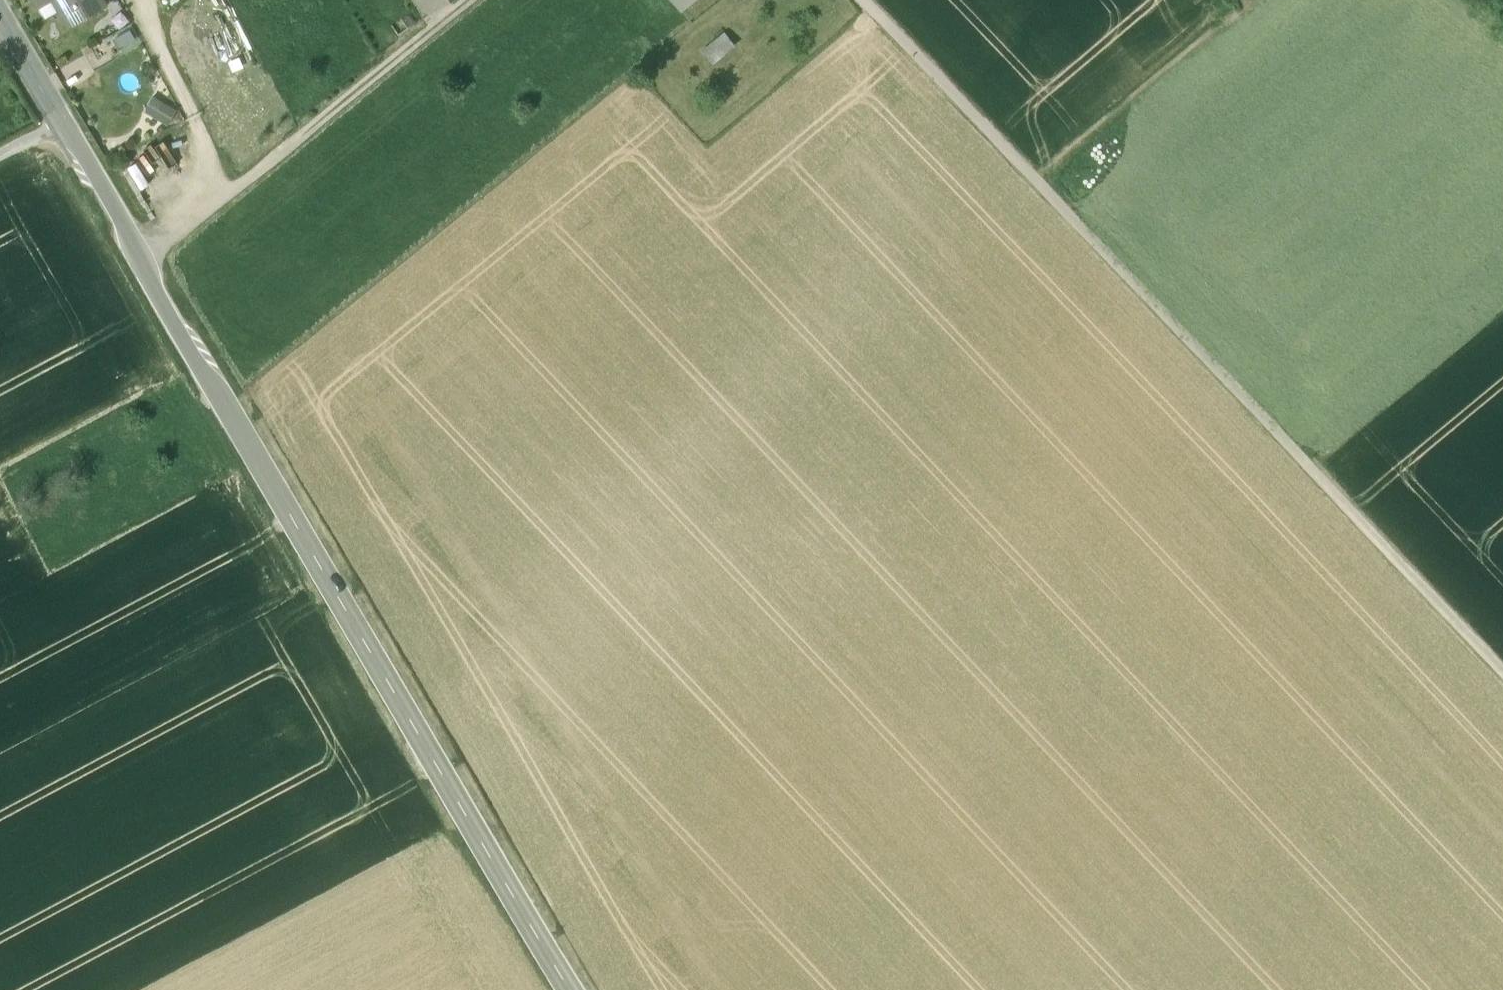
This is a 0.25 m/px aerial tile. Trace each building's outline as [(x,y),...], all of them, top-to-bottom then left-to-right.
[(68,26),(106,5),(103,0),(53,0),(68,26)] [(683,14),(699,0),(670,0),(683,14)] [(725,34),(703,52),(714,66),(737,48),(725,34)] [(155,95),(146,111),(169,124),(178,108),(155,95)]
